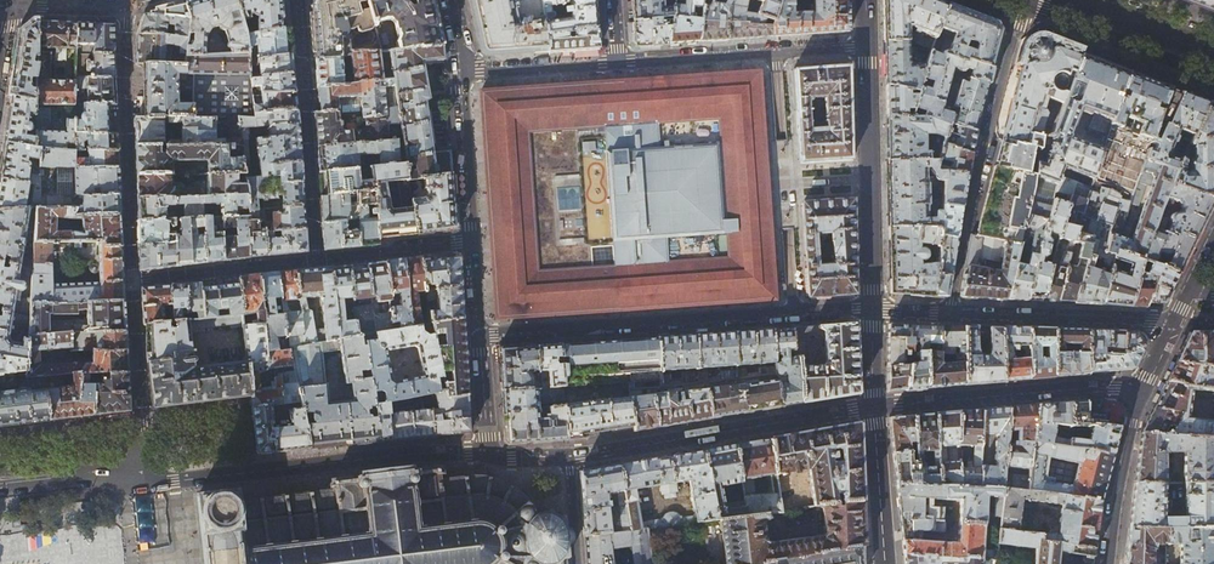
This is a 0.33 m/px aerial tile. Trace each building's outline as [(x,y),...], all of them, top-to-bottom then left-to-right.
[(185,3),(189,19),(187,37),(185,57),(204,55),(204,48),(205,48),(207,36),(212,28),(219,26),(221,29),(225,31),(228,43),(227,44),(226,47),(227,49),(228,49),(230,49),(231,54),(248,53),(245,35),(235,0),(194,0),(185,3)] [(245,35),(283,29),(283,25),(281,7),(280,0),(235,0),(245,35)] [(366,0),(314,0),(311,6),(312,12),(315,46),(316,60),(340,58),(351,56),(351,50),(381,50),(374,25),(366,0)] [(374,25),(376,24),(376,23),(377,23),(377,22),(386,19),(392,20),(395,24),(398,37),(394,43),(395,43),(397,50),(420,48),(420,49),(442,46),(438,25),(434,10),(432,0),(366,0),(374,25)] [(470,1),(480,46),(493,55),(516,54),(537,52),(548,52),(548,51),(546,33),(541,0),(527,0),(513,3),(512,0),(470,0),(470,1)] [(595,5),(595,0),(541,0),(546,33),(567,30),(573,30),(597,27),(595,5)] [(634,21),(672,17),(673,0),(669,0),(670,8),(663,9),(663,6),(666,6),(666,2),(662,2),(662,0),(633,0),(634,21)] [(672,17),(686,19),(687,7),(688,0),(673,0),(672,17)] [(724,5),(715,4),(716,1),(713,0),(712,0),(708,6),(702,6),(702,9),(698,41),(731,39),(745,38),(771,36),(771,26),(772,22),(756,16),(758,12),(753,11),(752,14),(744,13),(745,8),(748,8),(750,0),(727,0),(724,5)] [(761,3),(758,12),(756,16),(772,22),(780,0),(755,0),(761,3)] [(848,0),(813,0),(814,14),(809,14),(809,13),(797,14),(792,15),(791,0),(780,0),(772,22),(771,26),(771,36),(805,34),(823,33),(848,31),(848,15),(848,10),(848,0)] [(910,41),(930,49),(947,3),(938,0),(884,0),(884,17),(885,42),(907,41),(910,41)] [(143,14),(143,15),(189,19),(185,3),(181,4),(143,14)] [(973,13),(947,3),(930,49),(926,61),(925,64),(940,68),(944,56),(967,63),(967,61),(990,68),(991,67),(1001,30),(996,22),(973,13)] [(702,9),(687,7),(686,19),(672,17),(667,43),(683,42),(698,41),(702,9)] [(187,37),(189,19),(143,15),(140,27),(138,34),(187,37)] [(672,17),(634,21),(635,29),(635,36),(636,46),(652,44),(667,43),(672,17)] [(38,69),(38,22),(34,22),(27,28),(22,32),(15,77),(12,97),(35,100),(36,89),(30,88),(31,78),(33,78),(33,82),(36,82),(36,81),(38,69)] [(55,23),(38,22),(38,69),(36,81),(50,81),(51,48),(55,48),(55,61),(66,61),(66,49),(76,49),(77,44),(78,23),(55,23)] [(91,24),(78,23),(77,44),(94,44),(95,44),(95,24),(91,24)] [(75,78),(116,79),(115,59),(115,53),(115,40),(116,25),(107,25),(95,24),(95,44),(94,44),(77,44),(76,49),(75,78)] [(598,49),(597,27),(573,30),(573,35),(567,35),(567,30),(546,33),(548,51),(548,52),(575,50),(598,49)] [(283,29),(245,35),(248,53),(248,59),(258,59),(258,62),(292,57),(290,39),(289,28),(288,28),(283,29)] [(187,37),(138,34),(136,48),(135,63),(143,64),(184,66),(185,57),(187,37)] [(1026,145),(1039,149),(1041,139),(1041,134),(1045,114),(1043,111),(1037,109),(1040,97),(1062,104),(1081,55),(1058,46),(1053,44),(1052,46),(1051,46),(1048,42),(1047,41),(1044,39),(1042,38),(1038,38),(1035,38),(1033,39),(1031,40),(1029,42),(1028,44),(1026,48),(1026,51),(1027,54),(1028,56),(1030,59),(1027,60),(1024,60),(1018,81),(1008,118),(1003,138),(1026,146),(1026,145)] [(910,45),(910,41),(907,41),(885,42),(885,64),(886,85),(907,90),(918,91),(925,64),(926,61),(910,61),(910,53),(914,53),(913,45),(910,45)] [(420,48),(397,50),(389,51),(393,71),(423,67),(422,62),(426,61),(443,60),(442,46),(420,49),(420,48)] [(389,51),(381,50),(351,50),(351,56),(354,83),(393,79),(393,71),(389,51)] [(248,53),(231,54),(226,54),(209,55),(204,55),(185,57),(184,66),(185,66),(185,74),(192,74),(192,102),(192,105),(193,105),(193,116),(215,116),(226,116),(237,117),(254,117),(254,114),(253,107),(252,96),(251,90),(251,88),(250,80),(248,59),(248,53)] [(1104,63),(1081,55),(1062,104),(1050,135),(1042,134),(1041,134),(1041,139),(1052,140),(1043,163),(1036,162),(1035,174),(1031,202),(1027,215),(1047,221),(1052,199),(1055,192),(1059,177),(1075,182),(1088,187),(1090,187),(1091,184),(1102,149),(1069,136),(1079,108),(1093,113),(1087,127),(1107,134),(1128,72),(1104,63)] [(995,69),(990,68),(967,61),(967,63),(944,56),(940,68),(930,99),(940,102),(945,85),(950,69),(959,71),(965,70),(966,69),(971,71),(969,77),(987,82),(990,83),(992,77),(995,69)] [(258,59),(248,59),(250,80),(294,75),(293,64),(292,57),(258,62),(258,59)] [(342,76),(340,58),(316,60),(317,70),(318,88),(343,84),(342,80),(345,79),(344,75),(342,76)] [(185,66),(184,66),(143,64),(143,67),(143,86),(144,114),(144,118),(163,117),(164,117),(182,116),(193,116),(193,105),(192,105),(192,102),(187,103),(187,101),(177,101),(175,74),(185,74),(185,66)] [(887,139),(888,161),(927,160),(927,153),(923,152),(923,142),(932,142),(930,153),(939,153),(942,144),(945,132),(948,123),(953,107),(953,106),(940,102),(930,99),(940,68),(925,64),(918,91),(912,110),(909,117),(906,116),(887,115),(887,139)] [(800,162),(800,163),(827,161),(832,161),(852,160),(850,114),(850,112),(849,66),(794,70),(796,109),(800,162)] [(428,94),(423,67),(393,71),(393,79),(400,124),(400,126),(428,122),(425,101),(429,99),(428,94)] [(506,90),(481,92),(496,318),(505,318),(536,316),(563,314),(603,311),(606,311),(640,308),(645,308),(675,306),(702,304),(740,301),(775,299),(769,219),(767,184),(764,147),(759,76),(759,72),(703,76),(677,78),(639,80),(619,82),(604,83),(594,84),(578,85),(556,86),(506,90)] [(1169,88),(1157,83),(1145,79),(1134,75),(1128,72),(1107,134),(1102,149),(1091,184),(1100,187),(1106,189),(1101,202),(1116,208),(1119,199),(1129,201),(1143,159),(1151,139),(1169,88)] [(294,75),(250,80),(251,88),(260,87),(261,95),(296,93),(295,84),(294,75)] [(963,75),(961,81),(953,106),(953,107),(978,114),(982,101),(987,83),(987,82),(969,77),(963,75)] [(116,79),(75,78),(75,81),(75,104),(107,104),(117,105),(116,94),(116,79)] [(400,124),(393,79),(354,83),(343,84),(318,88),(319,98),(320,112),(320,113),(337,111),(338,116),(362,114),(363,118),(385,116),(386,125),(400,124)] [(949,87),(945,85),(940,102),(953,106),(961,81),(957,80),(956,84),(950,82),(949,87)] [(75,81),(50,81),(36,81),(36,82),(36,89),(35,100),(36,115),(35,131),(50,132),(49,105),(75,105),(75,104),(75,81)] [(912,110),(918,91),(907,90),(886,85),(887,113),(887,115),(906,116),(905,110),(912,110)] [(1175,90),(1169,88),(1151,139),(1156,141),(1164,124),(1166,125),(1181,92),(1175,90)] [(1194,97),(1181,92),(1166,125),(1178,130),(1182,130),(1187,132),(1193,134),(1207,102),(1194,97)] [(296,93),(261,95),(262,106),(253,107),(254,114),(266,113),(298,111),(297,103),(296,93)] [(36,115),(35,100),(12,97),(10,106),(5,143),(35,147),(35,137),(26,135),(26,132),(29,133),(30,132),(31,132),(31,131),(31,130),(32,126),(31,124),(30,124),(28,123),(29,114),(36,115)] [(1179,160),(1175,171),(1170,185),(1213,200),(1213,109),(1211,105),(1210,104),(1207,102),(1193,134),(1184,158),(1183,161),(1179,160)] [(107,104),(75,104),(75,105),(75,112),(84,112),(84,115),(83,115),(82,115),(82,116),(81,116),(80,118),(80,120),(74,119),(74,121),(74,123),(75,133),(87,134),(108,135),(108,134),(108,118),(107,105),(107,104)] [(976,122),(978,114),(953,107),(948,123),(954,125),(973,131),(973,130),(976,122)] [(244,174),(245,179),(245,186),(246,195),(248,217),(249,222),(264,221),(263,209),(257,209),(256,200),(262,199),(261,185),(272,185),(271,165),(301,163),(300,143),(298,111),(266,113),(254,114),(254,117),(237,117),(241,145),(244,174)] [(400,126),(400,124),(386,125),(385,116),(363,118),(362,114),(338,116),(337,111),(320,113),(314,113),(315,122),(316,129),(317,147),(375,142),(396,141),(402,140),(400,126)] [(241,145),(237,117),(226,116),(229,140),(215,140),(215,116),(193,116),(182,116),(164,117),(163,117),(163,122),(168,122),(168,123),(182,122),(181,141),(174,141),(173,136),(163,136),(164,146),(203,145),(241,145)] [(163,122),(163,117),(144,118),(134,118),(134,134),(135,145),(164,146),(163,136),(163,122)] [(66,132),(50,132),(35,131),(35,137),(35,147),(40,147),(75,151),(75,133),(74,123),(74,121),(66,121),(66,132)] [(430,138),(428,122),(400,126),(402,140),(406,164),(405,165),(407,180),(408,180),(424,178),(451,174),(450,151),(432,152),(432,148),(430,138)] [(1177,133),(1178,130),(1166,125),(1164,124),(1156,141),(1151,139),(1143,159),(1158,165),(1158,166),(1175,171),(1179,160),(1168,156),(1177,133)] [(977,132),(973,131),(954,125),(954,127),(955,130),(956,130),(955,135),(945,132),(942,144),(958,149),(958,152),(971,154),(974,144),(977,132)] [(1181,156),(1184,158),(1193,134),(1187,132),(1177,155),(1181,156)] [(118,135),(108,135),(87,134),(88,151),(119,151),(118,144),(118,135)] [(1026,146),(1003,138),(998,157),(995,166),(1035,174),(1036,162),(1037,156),(1038,157),(1039,149),(1026,145),(1026,146)] [(398,165),(396,141),(375,142),(376,154),(380,154),(381,166),(398,165)] [(376,154),(375,142),(317,147),(319,162),(319,172),(358,168),(357,155),(376,154)] [(35,147),(5,143),(1,167),(0,171),(0,179),(27,183),(29,170),(29,165),(29,164),(29,163),(28,162),(27,162),(26,162),(27,157),(36,158),(34,162),(36,169),(40,169),(40,147),(35,147)] [(941,199),(941,205),(961,208),(966,177),(967,175),(952,173),(958,152),(958,149),(942,144),(939,153),(935,171),(945,172),(943,181),(943,187),(941,199)] [(244,174),(241,145),(203,145),(164,146),(135,145),(135,160),(136,175),(170,174),(171,174),(170,160),(208,161),(208,174),(236,174),(244,174)] [(75,151),(40,147),(40,169),(57,168),(75,167),(76,166),(75,159),(75,151)] [(119,159),(119,151),(88,151),(88,159),(75,159),(76,166),(120,168),(119,159)] [(88,151),(75,151),(75,159),(88,159),(88,151)] [(969,165),(971,154),(958,152),(952,173),(967,175),(969,165)] [(935,171),(939,153),(930,153),(927,153),(927,160),(888,161),(888,195),(889,226),(918,227),(939,229),(941,205),(941,199),(927,199),(927,186),(943,187),(943,181),(945,172),(935,171)] [(1113,259),(1130,264),(1141,268),(1144,260),(1156,226),(1159,216),(1170,185),(1175,171),(1158,166),(1158,165),(1143,159),(1129,201),(1129,203),(1138,206),(1145,185),(1150,186),(1131,241),(1119,237),(1109,233),(1106,244),(1104,252),(1114,254),(1113,259)] [(272,185),(261,185),(263,208),(263,209),(271,208),(271,199),(278,198),(277,189),(281,188),(282,202),(277,203),(278,207),(282,207),(304,206),(304,200),(302,178),(302,173),(301,163),(271,165),(272,185)] [(405,165),(398,165),(381,166),(370,167),(373,190),(356,192),(358,220),(361,247),(380,245),(384,238),(398,236),(417,234),(412,208),(411,200),(408,180),(407,180),(405,165)] [(120,182),(120,168),(76,166),(75,167),(75,194),(76,195),(82,195),(108,196),(108,195),(120,195),(120,182)] [(1031,202),(1035,174),(995,166),(994,166),(982,213),(976,235),(1020,243),(1027,215),(1031,202)] [(75,167),(57,168),(57,197),(71,197),(76,197),(76,195),(75,194),(75,167)] [(370,167),(358,168),(319,172),(320,183),(321,197),(356,192),(373,190),(370,167)] [(40,171),(29,170),(27,183),(40,185),(40,171)] [(170,188),(170,174),(136,175),(136,187),(137,199),(173,197),(179,197),(179,187),(170,188)] [(237,186),(236,174),(208,174),(207,174),(207,196),(246,195),(245,186),(237,186)] [(451,174),(424,178),(426,195),(429,197),(426,200),(424,198),(411,200),(412,208),(417,234),(455,229),(453,202),(451,174)] [(1070,197),(1075,182),(1059,177),(1055,192),(1070,197)] [(40,197),(40,185),(27,183),(0,179),(0,210),(36,207),(40,207),(40,197)] [(1042,302),(1050,302),(1058,302),(1065,303),(1075,303),(1090,238),(1101,202),(1106,189),(1100,187),(1091,184),(1090,187),(1088,187),(1075,182),(1070,197),(1068,205),(1058,237),(1058,239),(1051,266),(1043,298),(1042,302)] [(1213,200),(1170,185),(1159,216),(1167,220),(1165,224),(1169,226),(1167,230),(1156,226),(1144,260),(1178,274),(1203,223),(1213,200)] [(198,187),(179,187),(179,197),(198,197),(198,187)] [(356,192),(321,197),(322,211),(322,224),(358,220),(356,192)] [(120,196),(120,195),(108,195),(108,196),(82,195),(83,203),(81,203),(81,207),(76,207),(75,215),(120,215),(120,207),(120,196)] [(179,197),(173,197),(137,199),(137,211),(137,220),(174,218),(189,218),(203,218),(202,205),(220,204),(221,218),(222,218),(248,217),(246,195),(207,196),(198,197),(179,197)] [(57,197),(40,197),(40,207),(76,206),(77,205),(77,203),(71,203),(71,197),(57,197)] [(1068,205),(1052,199),(1047,221),(1044,232),(1048,233),(1058,237),(1068,205)] [(1119,237),(1129,203),(1129,201),(1119,199),(1116,208),(1111,226),(1109,233),(1119,237)] [(853,238),(853,200),(825,202),(817,203),(803,204),(803,206),(807,254),(810,296),(832,295),(855,293),(855,289),(854,247),(853,238)] [(1111,226),(1116,208),(1101,202),(1090,238),(1075,303),(1086,304),(1102,305),(1109,275),(1090,268),(1093,257),(1102,260),(1105,264),(1105,265),(1111,267),(1113,259),(1114,254),(1104,252),(1106,244),(1096,240),(1100,237),(1103,227),(1102,223),(1111,226)] [(961,208),(941,205),(939,229),(938,235),(956,239),(958,228),(961,208)] [(36,207),(35,231),(34,238),(34,243),(104,242),(104,247),(122,247),(121,229),(120,215),(75,215),(76,207),(76,206),(40,207),(36,207)] [(282,207),(278,207),(272,208),(272,212),(272,222),(264,223),(265,233),(305,229),(305,218),(304,206),(282,207)] [(36,207),(0,210),(0,262),(33,267),(34,243),(34,238),(31,238),(30,243),(29,243),(29,249),(23,248),(25,231),(35,231),(36,207)] [(1044,232),(1047,221),(1027,215),(1020,243),(1006,299),(1015,300),(1026,301),(1027,298),(1044,232)] [(249,222),(248,217),(222,218),(222,228),(235,227),(236,237),(223,237),(224,261),(246,259),(249,259),(246,222),(249,222)] [(174,243),(174,218),(137,220),(138,235),(138,245),(174,243)] [(191,265),(189,218),(174,218),(174,243),(175,267),(189,265),(191,265)] [(204,218),(203,218),(189,218),(191,265),(193,265),(206,263),(204,218)] [(222,228),(222,218),(221,218),(204,218),(206,263),(208,263),(224,261),(223,237),(222,228)] [(324,251),(346,248),(361,247),(358,220),(322,224),(323,237),(324,251)] [(264,221),(249,222),(246,222),(249,259),(264,257),(266,257),(265,245),(265,233),(264,223),(264,221)] [(938,235),(939,229),(918,227),(889,226),(890,256),(926,254),(925,252),(925,251),(923,250),(921,249),(919,248),(917,249),(917,243),(937,245),(938,235)] [(305,229),(265,233),(265,245),(266,257),(283,255),(307,252),(306,241),(305,229)] [(1048,233),(1044,232),(1027,298),(1034,298),(1042,298),(1043,298),(1051,266),(1041,263),(1042,258),(1046,256),(1049,242),(1047,238),(1048,233)] [(976,235),(971,234),(965,262),(959,296),(959,297),(979,298),(981,298),(1006,299),(1020,243),(976,235)] [(956,239),(938,235),(937,245),(935,263),(934,273),(950,275),(950,271),(956,239)] [(33,267),(33,273),(33,274),(32,276),(31,296),(31,304),(124,300),(123,273),(122,247),(104,247),(104,242),(34,243),(33,267)] [(175,267),(174,243),(138,245),(139,260),(140,270),(175,267)] [(926,254),(890,256),(891,292),(892,292),(906,293),(911,293),(910,294),(932,296),(934,273),(935,263),(918,265),(918,260),(919,260),(921,260),(923,259),(924,258),(925,256),(926,254)] [(411,259),(403,260),(410,328),(420,326),(416,295),(426,292),(426,290),(425,285),(422,263),(421,257),(411,259)] [(422,263),(425,285),(435,284),(435,289),(460,287),(459,275),(458,259),(432,262),(422,263)] [(394,261),(385,262),(389,301),(390,313),(391,331),(410,328),(403,260),(394,261)] [(1178,274),(1144,260),(1141,268),(1140,273),(1155,278),(1147,302),(1148,302),(1156,303),(1164,303),(1173,283),(1178,274)] [(33,267),(0,262),(0,311),(30,316),(31,304),(31,296),(16,295),(16,291),(21,291),(24,289),(25,284),(23,281),(26,275),(32,276),(33,274),(33,273),(33,267)] [(376,263),(368,264),(368,269),(371,293),(375,293),(376,303),(377,302),(389,301),(385,262),(376,263)] [(1140,273),(1141,268),(1130,264),(1127,275),(1110,271),(1109,275),(1102,305),(1114,306),(1130,306),(1140,273)] [(341,267),(331,268),(335,296),(339,339),(358,336),(356,321),(355,321),(344,322),(342,300),(353,299),(354,298),(351,271),(350,266),(341,267)] [(309,270),(296,271),(299,299),(306,298),(321,297),(335,296),(331,268),(309,270)] [(368,269),(351,271),(354,298),(353,299),(353,300),(360,299),(371,298),(371,293),(368,269)] [(287,272),(278,273),(281,299),(281,302),(300,300),(299,299),(296,271),(287,272)] [(268,274),(259,275),(263,325),(266,352),(287,349),(283,315),(274,316),(273,300),(281,299),(278,273),(268,274)] [(950,275),(934,273),(932,296),(938,296),(946,297),(948,283),(948,282),(950,275)] [(1146,307),(1147,302),(1155,278),(1140,273),(1130,306),(1137,307),(1146,307)] [(239,277),(240,284),(242,315),(243,324),(243,326),(263,325),(259,275),(249,276),(239,277)] [(193,283),(185,284),(189,320),(203,319),(201,288),(201,282),(193,283)] [(177,285),(170,285),(173,309),(173,322),(189,320),(185,284),(177,285)] [(218,286),(201,288),(203,319),(216,318),(215,310),(224,309),(224,313),(228,313),(228,317),(242,315),(240,284),(239,284),(218,286)] [(163,310),(173,309),(170,285),(158,287),(141,289),(142,309),(143,325),(146,324),(164,323),(163,310)] [(460,287),(435,289),(426,290),(427,301),(436,300),(436,303),(434,303),(434,307),(437,306),(437,312),(429,313),(430,324),(462,319),(461,304),(460,287)] [(339,339),(335,296),(321,297),(325,328),(326,342),(338,339),(339,339)] [(307,309),(306,298),(299,299),(300,300),(304,346),(326,342),(325,328),(315,329),(312,312),(307,309)] [(372,305),(371,298),(360,299),(360,302),(353,303),(354,308),(372,305)] [(71,332),(96,332),(125,331),(125,319),(124,300),(31,304),(30,316),(29,324),(29,336),(71,332)] [(304,346),(300,300),(281,302),(283,315),(287,349),(290,348),(304,346)] [(390,313),(389,301),(377,302),(378,314),(390,313)] [(372,305),(354,308),(355,321),(356,321),(358,336),(360,336),(375,333),(373,315),(372,305)] [(30,316),(0,311),(0,356),(28,361),(29,339),(22,338),(22,344),(11,342),(9,339),(10,331),(18,333),(19,322),(29,324),(30,316)] [(390,313),(378,314),(373,315),(375,333),(391,331),(390,313)] [(242,315),(228,317),(216,318),(203,319),(189,320),(173,322),(164,323),(146,324),(146,353),(147,362),(171,360),(171,354),(192,351),(190,329),(243,324),(242,315)] [(462,319),(430,324),(433,336),(441,371),(447,370),(447,374),(450,373),(450,376),(442,377),(445,391),(446,398),(467,395),(465,370),(462,319)] [(793,350),(794,354),(795,357),(799,357),(801,403),(830,398),(856,394),(858,392),(856,351),(856,349),(855,321),(854,322),(854,321),(849,321),(833,322),(823,322),(823,326),(792,328),(793,350)] [(888,332),(888,339),(904,339),(904,346),(912,345),(912,352),(919,352),(920,339),(908,339),(908,324),(902,324),(888,324),(888,332)] [(924,325),(908,324),(908,339),(920,339),(919,352),(927,353),(939,354),(941,354),(940,326),(928,325),(924,325)] [(263,325),(243,326),(242,327),(245,355),(244,355),(243,356),(242,358),(242,359),(242,362),(246,361),(247,364),(248,364),(267,362),(266,352),(263,325)] [(391,331),(375,333),(376,341),(365,343),(366,346),(381,441),(385,441),(390,440),(388,415),(389,415),(388,403),(445,391),(442,377),(441,371),(433,336),(427,337),(420,332),(420,326),(410,328),(391,331)] [(953,326),(940,326),(941,354),(947,355),(964,356),(963,326),(953,326)] [(1002,360),(1001,327),(970,327),(963,326),(964,356),(965,386),(986,384),(1003,382),(1002,360)] [(1028,358),(1027,328),(1014,328),(1001,327),(1002,360),(1003,382),(1015,381),(1029,380),(1028,358)] [(779,329),(772,329),(774,363),(775,374),(780,407),(794,404),(801,403),(799,357),(795,357),(788,359),(787,350),(793,350),(792,328),(779,329)] [(1053,329),(1049,329),(1041,329),(1027,328),(1028,358),(1029,380),(1041,379),(1054,378),(1053,350),(1053,348),(1053,329)] [(774,363),(772,329),(747,331),(734,332),(737,365),(738,378),(775,374),(774,363)] [(1068,329),(1053,329),(1053,348),(1063,348),(1063,352),(1072,352),(1074,344),(1087,344),(1088,331),(1088,330),(1068,329)] [(125,331),(96,332),(97,350),(108,350),(126,349),(126,340),(125,331)] [(1088,331),(1087,344),(1087,354),(1121,356),(1121,354),(1123,332),(1116,332),(1096,331),(1088,331)] [(71,344),(71,332),(29,336),(29,339),(28,361),(27,377),(44,376),(81,373),(129,372),(127,360),(127,349),(126,349),(108,350),(97,350),(93,349),(92,363),(40,365),(39,350),(71,348),(71,344)] [(96,332),(71,332),(71,344),(85,343),(85,349),(93,349),(97,350),(96,332)] [(699,383),(706,382),(738,378),(737,365),(734,332),(715,333),(696,335),(698,368),(699,383)] [(1130,332),(1123,332),(1121,354),(1134,348),(1140,351),(1142,348),(1143,345),(1135,332),(1130,332)] [(1141,432),(1169,435),(1213,439),(1213,422),(1187,418),(1192,389),(1213,392),(1213,333),(1189,333),(1179,353),(1154,406),(1141,432)] [(681,385),(699,383),(698,368),(696,335),(681,336),(658,338),(661,387),(675,385),(681,385)] [(362,347),(360,336),(358,336),(339,339),(338,339),(340,350),(346,384),(351,384),(354,402),(327,404),(325,385),(297,388),(300,403),(302,409),(309,448),(354,444),(381,441),(366,346),(362,347)] [(641,339),(627,340),(630,382),(636,382),(636,389),(653,387),(661,387),(658,338),(641,339)] [(340,350),(338,339),(326,342),(304,346),(290,348),(293,366),(295,373),(297,388),(325,385),(322,353),(340,350)] [(910,352),(912,352),(912,345),(904,346),(904,339),(888,339),(888,362),(887,368),(910,366),(910,363),(910,357),(905,357),(905,351),(910,351),(910,352)] [(597,342),(560,344),(563,386),(630,382),(627,340),(617,340),(597,342)] [(545,345),(537,346),(539,375),(539,378),(540,388),(563,386),(560,344),(545,345)] [(1087,354),(1087,344),(1074,344),(1072,352),(1063,352),(1063,348),(1053,348),(1053,350),(1054,378),(1069,376),(1089,374),(1089,372),(1087,354)] [(536,375),(539,375),(537,346),(520,347),(498,349),(500,376),(501,391),(540,388),(539,378),(532,379),(528,372),(536,371),(536,375)] [(293,366),(290,348),(287,349),(266,352),(267,362),(248,364),(250,396),(249,396),(250,403),(250,408),(271,406),(300,403),(297,388),(295,373),(277,374),(277,377),(270,378),(271,387),(259,389),(258,375),(269,369),(293,366)] [(1133,367),(1140,351),(1134,348),(1121,354),(1121,356),(1087,354),(1089,372),(1114,370),(1132,368),(1133,367)] [(171,360),(147,362),(151,389),(153,407),(183,404),(202,402),(249,396),(250,396),(248,364),(247,364),(246,361),(242,362),(194,368),(192,351),(171,354),(171,360)] [(919,352),(912,352),(910,352),(910,357),(910,363),(910,366),(907,391),(917,390),(926,389),(927,353),(919,352)] [(939,354),(927,353),(926,389),(944,388),(965,386),(964,356),(947,355),(948,365),(942,365),(940,363),(939,354)] [(28,361),(0,356),(0,385),(27,377),(28,361)] [(907,391),(910,366),(887,368),(887,374),(887,392),(888,393),(900,392),(907,391)] [(129,373),(129,372),(81,373),(79,402),(94,403),(94,415),(98,415),(112,413),(121,412),(129,411),(130,411),(128,390),(127,373),(129,373)] [(94,403),(79,402),(81,373),(44,376),(49,420),(67,418),(94,415),(94,403)] [(738,378),(706,382),(711,418),(754,411),(780,407),(775,374),(738,378)] [(0,385),(0,426),(16,425),(49,420),(44,376),(27,377),(0,385)] [(711,418),(706,382),(699,383),(681,385),(682,391),(683,391),(683,393),(685,392),(686,401),(679,402),(678,393),(680,393),(680,392),(676,392),(675,385),(661,387),(653,387),(657,427),(690,422),(711,418)] [(564,402),(563,386),(540,388),(501,391),(502,404),(504,429),(505,441),(508,444),(552,441),(567,440),(564,405),(538,408),(537,404),(564,402)] [(657,427),(653,387),(636,389),(629,389),(630,397),(634,426),(635,431),(648,429),(657,427)] [(468,413),(467,395),(446,398),(445,391),(388,403),(389,415),(388,415),(390,440),(421,437),(434,436),(461,433),(470,432),(468,413)] [(630,397),(564,405),(567,440),(589,437),(588,433),(616,429),(633,427),(634,426),(630,397)] [(1076,401),(1071,402),(1070,426),(1088,425),(1090,425),(1089,420),(1084,420),(1085,400),(1076,401)] [(1085,400),(1084,420),(1089,420),(1090,425),(1094,425),(1121,427),(1121,426),(1104,414),(1085,400)] [(1039,404),(1036,405),(1033,424),(1054,424),(1057,425),(1062,425),(1070,426),(1071,402),(1063,402),(1039,404)] [(1019,406),(1009,407),(1006,438),(1014,438),(1013,431),(1017,431),(1016,445),(1006,444),(1004,467),(1010,468),(1028,469),(1031,441),(1033,424),(1036,405),(1019,406)] [(302,409),(288,410),(289,425),(273,426),(271,406),(250,408),(253,427),(256,453),(265,453),(274,452),(297,449),(309,448),(302,409)] [(994,408),(982,409),(981,447),(980,466),(979,488),(1003,489),(1004,487),(1002,487),(1003,474),(1004,467),(1006,444),(1006,438),(1009,407),(994,408)] [(969,411),(959,411),(959,433),(959,446),(959,447),(959,450),(959,462),(966,462),(966,466),(964,470),(959,470),(960,487),(979,488),(980,466),(981,447),(982,409),(969,411)] [(946,413),(935,414),(938,447),(945,447),(947,447),(947,462),(959,462),(959,450),(959,447),(959,446),(959,433),(959,411),(946,413)] [(925,414),(914,415),(916,451),(918,485),(941,486),(939,463),(938,447),(935,414),(925,414)] [(893,454),(916,451),(914,415),(896,417),(889,418),(890,431),(892,444),(893,454)] [(858,426),(857,424),(802,434),(782,437),(770,439),(776,474),(809,469),(812,491),(779,497),(782,511),(818,506),(837,503),(836,498),(842,497),(842,503),(862,501),(860,451),(858,426)] [(1054,424),(1033,424),(1031,441),(1051,444),(1052,437),(1054,424)] [(1094,425),(1090,425),(1088,425),(1087,428),(1091,429),(1089,441),(1068,438),(1068,440),(1052,437),(1051,444),(1086,449),(1113,456),(1115,447),(1121,427),(1094,425)] [(1169,435),(1141,432),(1137,462),(1135,482),(1164,483),(1164,452),(1170,452),(1169,435)] [(1169,435),(1170,452),(1184,452),(1185,483),(1213,483),(1213,439),(1169,435)] [(770,439),(753,442),(735,445),(742,484),(745,501),(747,516),(769,513),(782,511),(779,497),(776,474),(770,439)] [(1101,501),(1113,456),(1086,449),(1051,444),(1031,441),(1028,469),(1028,477),(1027,490),(1101,501)] [(719,448),(704,450),(712,492),(716,520),(720,519),(747,516),(745,501),(723,504),(720,487),(742,484),(735,445),(719,448)] [(643,461),(620,464),(631,531),(642,529),(641,524),(635,490),(661,485),(662,494),(664,494),(665,499),(667,500),(675,499),(676,497),(675,492),(677,492),(676,483),(683,482),(684,488),(690,487),(691,495),(712,492),(704,450),(664,457),(643,461)] [(916,451),(893,454),(895,472),(896,484),(918,485),(916,451)] [(959,470),(959,462),(947,462),(945,462),(939,463),(941,486),(960,487),(959,470)] [(585,536),(631,531),(620,464),(613,466),(586,470),(580,471),(582,492),(584,527),(585,536)] [(1027,490),(1028,477),(1010,475),(1010,468),(1004,467),(1003,474),(1002,487),(1004,487),(1027,490)] [(194,496),(199,534),(199,541),(200,547),(201,555),(202,563),(566,563),(566,559),(568,559),(567,546),(569,545),(571,544),(573,541),(574,538),(573,535),(572,532),(570,530),(568,529),(565,528),(564,516),(558,517),(551,514),(551,509),(533,511),(531,507),(527,501),(519,493),(512,488),(509,486),(500,481),(491,479),(487,478),(486,477),(485,468),(460,470),(443,472),(442,472),(441,471),(440,471),(440,468),(433,469),(434,470),(415,472),(415,470),(411,471),(411,468),(386,471),(359,474),(360,478),(355,478),(356,479),(342,481),(338,481),(338,480),(331,481),(330,486),(329,486),(329,491),(284,496),(281,496),(261,498),(246,500),(236,501),(235,492),(194,496)] [(1186,528),(1185,506),(1169,505),(1169,494),(1164,494),(1164,486),(1169,486),(1169,483),(1164,483),(1135,482),(1132,508),(1129,528),(1166,528),(1186,528)] [(1186,528),(1213,528),(1213,483),(1185,483),(1185,506),(1186,528)] [(941,486),(918,485),(896,484),(902,536),(904,554),(994,560),(996,551),(981,550),(983,529),(986,530),(988,532),(992,532),(994,531),(998,531),(998,530),(1003,489),(979,488),(960,487),(941,486)] [(1027,490),(1004,487),(1003,489),(998,530),(1017,532),(1021,499),(1061,505),(1057,535),(1041,534),(1041,542),(1094,549),(1096,538),(1098,521),(1101,501),(1027,490)] [(716,520),(712,492),(691,495),(695,516),(682,518),(682,516),(680,516),(679,516),(677,514),(674,513),(672,513),(669,514),(668,514),(665,516),(663,519),(662,518),(662,520),(646,522),(641,524),(642,529),(646,529),(705,521),(716,520)] [(862,501),(842,503),(837,503),(818,506),(823,507),(826,534),(823,538),(782,543),(784,559),(864,546),(862,519),(862,501)] [(747,516),(720,519),(722,529),(722,533),(718,534),(721,556),(725,556),(726,563),(763,563),(784,559),(782,543),(769,544),(764,543),(761,520),(763,519),(765,520),(766,520),(769,518),(769,513),(747,516)] [(720,519),(716,520),(705,521),(706,531),(722,529),(720,519)] [(1129,528),(1126,552),(1124,563),(1151,563),(1151,545),(1155,545),(1155,543),(1166,543),(1166,528),(1129,528)] [(1166,528),(1166,543),(1180,544),(1180,562),(1179,563),(1213,563),(1213,528),(1186,528),(1166,528)] [(646,529),(631,531),(585,536),(586,558),(587,563),(613,563),(611,548),(631,545),(634,563),(651,563),(646,529)] [(998,530),(998,531),(997,544),(1035,549),(1033,563),(1058,563),(1059,552),(1083,555),(1082,560),(1085,562),(1093,563),(1094,549),(1041,542),(1041,534),(1017,532),(998,530)] [(853,563),(864,563),(864,546),(784,559),(763,563),(848,563),(853,563)] [(994,560),(904,554),(906,563),(994,563),(994,560)]
